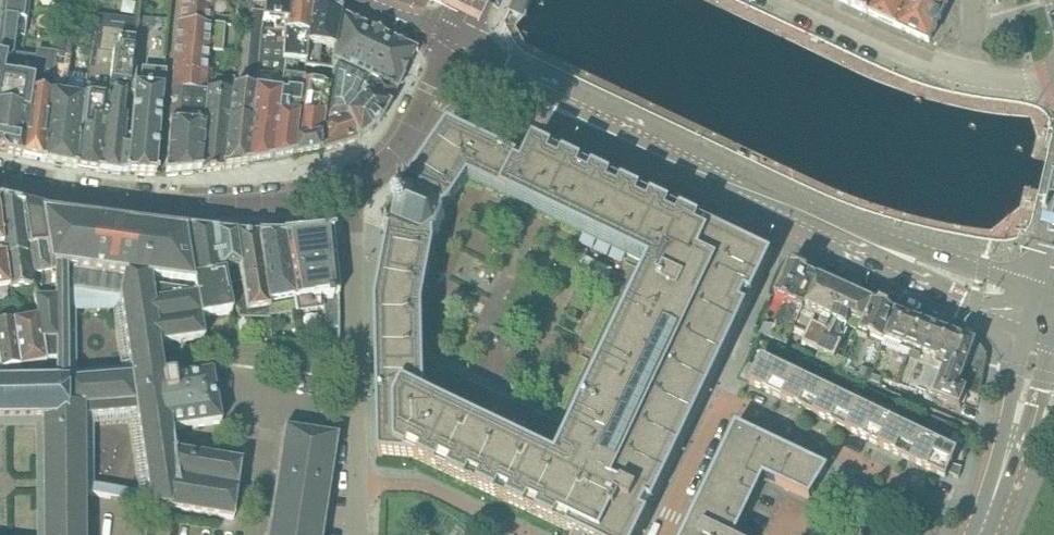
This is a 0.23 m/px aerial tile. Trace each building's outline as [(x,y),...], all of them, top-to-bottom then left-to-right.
[(26,19),(29,0),(2,0),(0,15),(26,19)] [(179,10),(211,14),(212,0),(180,0),(179,10)] [(263,18),(262,31),(285,34),(288,0),(265,0),(265,1),(264,12),(263,18)] [(311,0),(288,0),(285,34),(282,60),(284,61),(297,63),(305,64),(307,45),(313,1),(311,0)] [(509,11),(520,16),(523,9),(528,0),(514,0),(513,4),(511,7),(509,11)] [(868,14),(875,0),(839,0),(868,14)] [(868,14),(898,28),(910,0),(875,0),(868,14)] [(946,0),(910,0),(898,28),(930,42),(948,2),(946,0)] [(313,1),(307,45),(335,49),(340,14),(313,1)] [(179,10),(178,18),(176,46),(209,49),(222,51),(224,23),(210,22),(211,14),(179,10)] [(335,49),(333,60),(360,73),(396,91),(416,50),(379,33),(340,14),(335,49)] [(26,19),(0,15),(0,19),(0,151),(22,156),(33,79),(53,82),(57,49),(56,53),(37,50),(36,58),(20,56),(26,19)] [(89,73),(75,167),(100,171),(109,96),(127,98),(127,94),(134,95),(135,87),(139,53),(132,53),(136,23),(137,19),(98,15),(89,73)] [(151,17),(150,28),(166,29),(167,19),(151,17)] [(251,17),(250,31),(262,32),(262,31),(263,18),(251,17)] [(250,31),(248,52),(260,53),(262,32),(250,31)] [(257,79),(257,82),(249,164),(272,161),(284,61),(282,60),(285,34),(262,31),(262,32),(260,53),(257,79)] [(176,46),(172,91),(204,93),(209,49),(176,46)] [(51,91),(41,160),(75,167),(89,73),(69,70),(71,51),(57,49),(53,82),(52,86),(51,91)] [(248,52),(245,81),(249,81),(257,82),(257,79),(260,53),(248,52)] [(333,60),(331,71),(329,87),(319,152),(357,139),(357,140),(371,132),(381,121),(396,91),(360,73),(333,60)] [(293,157),(302,82),(303,80),(294,79),(297,63),(284,61),(272,161),(293,157)] [(134,95),(130,137),(126,174),(155,175),(155,173),(164,72),(143,70),(141,87),(135,87),(134,95)] [(215,84),(225,85),(225,77),(216,76),(215,84)] [(234,86),(235,78),(225,77),(225,85),(234,86)] [(41,160),(51,91),(52,86),(53,82),(33,79),(22,156),(41,160)] [(249,164),(257,82),(249,81),(248,90),(232,89),(232,92),(231,92),(228,124),(224,168),(249,164)] [(318,152),(319,152),(329,87),(302,82),(293,157),(319,153),(318,152)] [(231,92),(207,90),(206,94),(204,93),(202,121),(228,124),(231,92)] [(198,172),(202,121),(204,93),(172,91),(170,111),(169,122),(165,173),(165,175),(198,172)] [(126,174),(130,137),(134,95),(127,94),(127,98),(109,96),(100,171),(120,174),(126,174)] [(200,172),(224,168),(228,124),(202,121),(198,172),(200,172)] [(376,304),(379,439),(379,452),(379,456),(383,456),(419,459),(567,531),(573,533),(577,534),(639,534),(728,349),(736,333),(773,257),(739,240),(715,229),(534,142),(530,151),(525,161),(516,157),(509,154),(480,140),(471,136),(448,125),(409,183),(440,196),(444,214),(454,201),(470,178),(618,249),(649,264),(556,458),(525,444),(425,396),(423,308),(434,249),(436,233),(422,244),(390,231),(385,254),(376,304)] [(0,202),(0,223),(9,290),(32,287),(20,207),(0,202)] [(51,270),(50,261),(42,212),(20,207),(32,287),(35,287),(35,292),(56,290),(57,272),(51,270)] [(54,380),(0,381),(0,421),(43,420),(43,444),(82,443),(83,416),(129,412),(135,444),(144,503),(233,519),(240,463),(174,452),(171,431),(221,422),(212,372),(165,381),(163,373),(158,338),(201,331),(194,289),(155,283),(156,274),(192,279),(184,231),(156,227),(98,220),(98,219),(84,217),(84,218),(42,212),(50,261),(69,264),(125,274),(119,295),(118,300),(133,382),(64,383),(54,380)] [(0,223),(0,300),(5,299),(4,290),(9,290),(0,223)] [(194,289),(201,331),(210,332),(207,316),(230,313),(231,311),(226,286),(216,234),(184,230),(184,231),(192,279),(194,289)] [(285,237),(294,299),(296,312),(297,313),(298,313),(299,314),(301,314),(302,315),(303,315),(305,315),(306,315),(307,315),(309,314),(310,314),(311,313),(313,313),(314,312),(315,311),(316,310),(317,309),(325,308),(327,327),(339,327),(339,316),(338,297),(335,266),(331,233),(285,237)] [(226,286),(241,283),(234,235),(216,234),(226,286)] [(242,291),(232,292),(236,313),(246,311),(270,308),(269,305),(259,236),(234,235),(241,283),(242,291)] [(259,236),(269,305),(294,299),(285,237),(259,236)] [(118,300),(119,295),(68,288),(69,264),(50,261),(51,270),(57,272),(56,290),(35,292),(38,316),(44,360),(56,359),(56,362),(53,362),(54,380),(64,383),(67,303),(118,300)] [(786,344),(817,278),(811,276),(812,275),(811,275),(813,271),(801,266),(799,269),(789,265),(774,296),(784,301),(768,336),(786,344)] [(802,344),(818,351),(846,291),(817,278),(799,317),(805,319),(807,314),(814,317),(802,344)] [(864,323),(873,303),(846,291),(818,351),(835,359),(848,330),(845,329),(851,317),(864,323)] [(873,303),(864,323),(843,370),(871,382),(873,377),(896,314),(896,313),(873,303)] [(979,345),(977,344),(896,314),(873,377),(916,393),(916,394),(917,395),(918,391),(917,391),(929,360),(982,379),(986,360),(986,357),(986,354),(985,352),(984,349),(982,347),(981,346),(979,345)] [(38,316),(13,319),(19,365),(44,363),(44,360),(38,316)] [(19,365),(13,319),(0,320),(0,367),(19,365)] [(227,340),(225,365),(303,374),(306,349),(227,340)] [(306,349),(303,374),(325,376),(327,351),(306,349)] [(795,373),(762,358),(750,383),(782,399),(795,373)] [(929,360),(917,391),(918,391),(961,407),(967,391),(979,396),(982,379),(929,360)] [(827,389),(795,373),(782,399),(815,414),(827,389)] [(847,430),(859,404),(827,389),(815,414),(847,430)] [(847,430),(879,445),(891,420),(859,404),(847,430)] [(917,450),(911,460),(946,477),(948,472),(951,464),(953,464),(958,452),(946,446),(938,442),(947,423),(932,417),(923,435),(919,444),(917,450)] [(911,460),(923,435),(891,420),(879,445),(911,460)] [(764,477),(810,499),(829,469),(736,424),(683,534),(736,534),(764,477)] [(338,435),(334,435),(284,427),(267,534),(322,534),(338,435)] [(85,493),(82,443),(43,444),(44,534),(84,534),(85,493)] [(883,517),(892,498),(850,480),(840,497),(869,510),(858,534),(873,534),(882,516),(883,517)]
